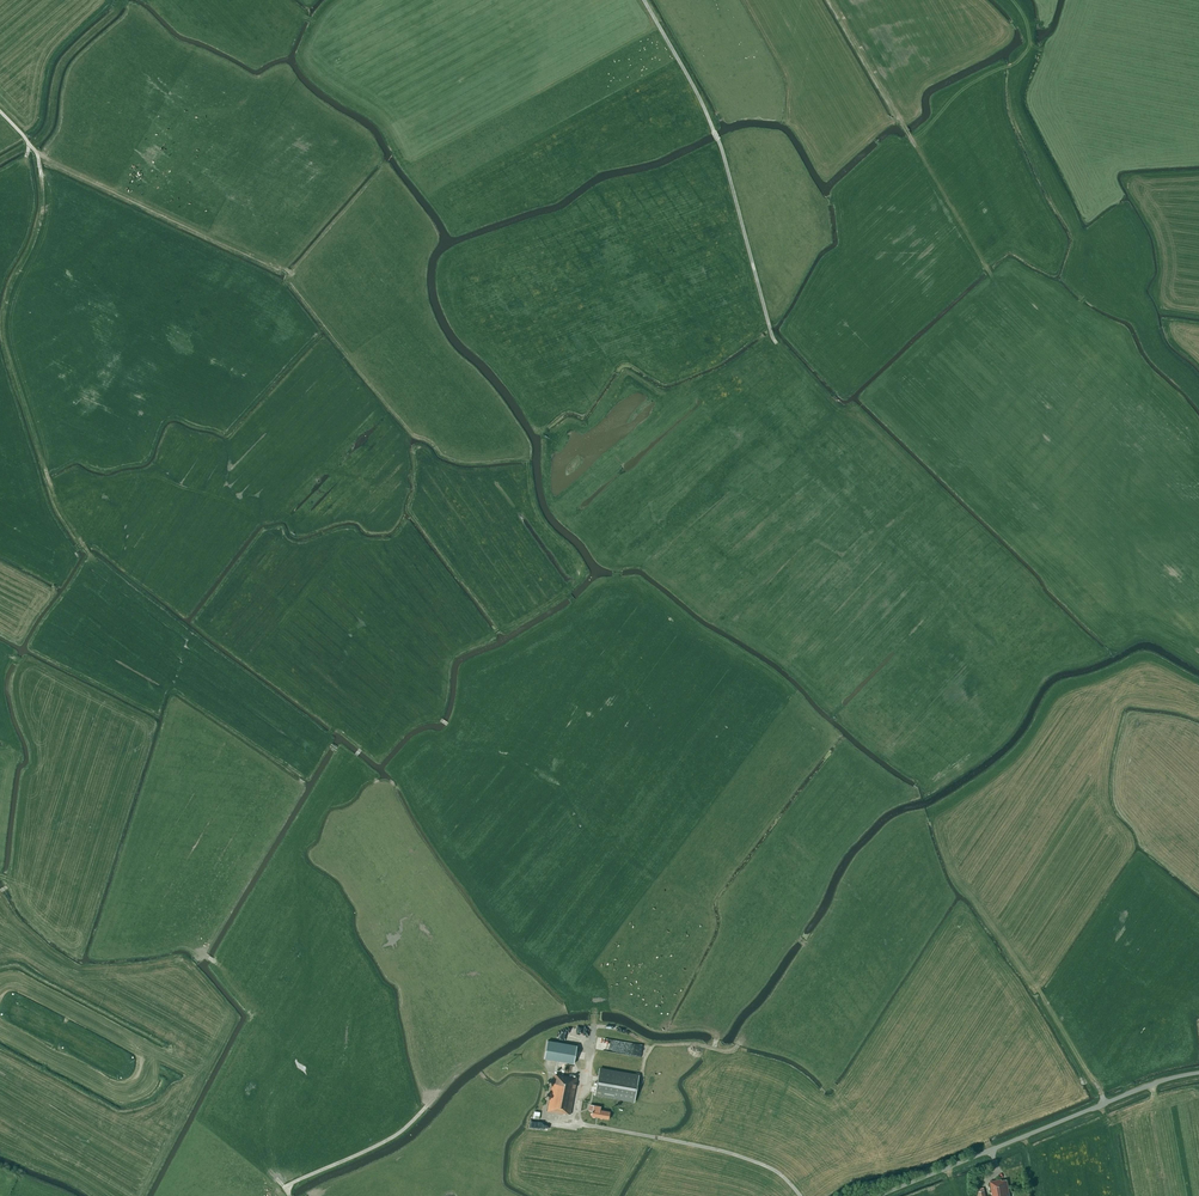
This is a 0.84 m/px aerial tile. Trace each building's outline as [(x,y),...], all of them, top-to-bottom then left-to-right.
[(598,1036),(597,1048),(639,1053),(640,1040),(598,1036)] [(574,1063),(577,1046),(547,1041),(544,1058),(574,1063)] [(519,1061),(518,1068),(522,1069),(533,1070),(534,1062),(523,1061),(519,1061)] [(595,1094),(634,1101),(639,1076),(600,1069),(595,1094)] [(547,1112),(564,1114),(564,1113),(570,1114),(577,1078),(554,1074),(547,1112)] [(592,1111),(591,1116),(609,1119),(610,1112),(600,1110),(601,1106),(594,1105),(590,1104),(589,1110),(592,1111)] [(1001,1179),(990,1181),(992,1195),(1010,1195),(1007,1180),(1002,1180),(1001,1179)] [(978,1195),(986,1195),(985,1190),(984,1187),(977,1189),(978,1191),(978,1195)]
